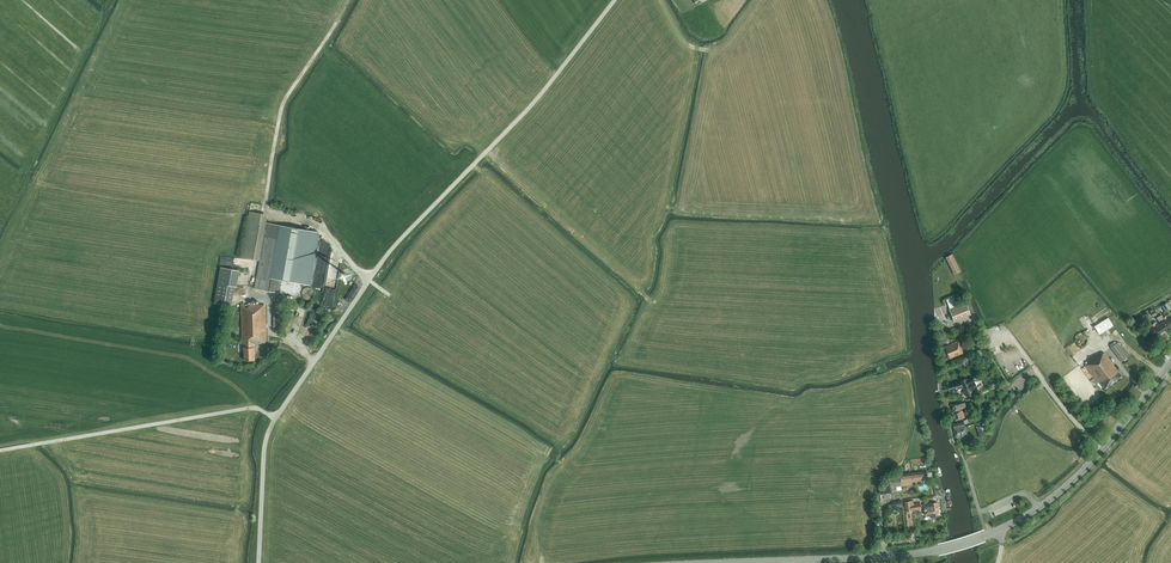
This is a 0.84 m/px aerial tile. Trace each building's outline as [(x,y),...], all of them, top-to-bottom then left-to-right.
[(300,285),(299,283),(309,285),(319,232),(266,222),(268,214),(250,211),(241,257),(260,260),(255,288),(290,295),(290,294),(291,294),(293,295),(295,295),(296,294),(298,294),(300,292),(300,291),(301,289),(301,288),(301,286),(300,285)] [(952,254),(946,258),(954,274),(960,271),(952,254)] [(214,303),(231,306),(234,286),(237,287),(240,270),(221,267),(214,303)] [(329,272),(323,305),(334,307),(339,273),(329,272)] [(954,300),(947,303),(950,308),(949,309),(953,320),(970,313),(966,302),(957,305),(954,300)] [(284,303),(283,304),(275,302),(274,307),(274,327),(282,327),(287,309),(288,310),(290,304),(284,303)] [(254,344),(267,343),(266,305),(259,305),(259,304),(241,304),(242,344),(244,344),(245,360),(255,360),(254,344)] [(1160,323),(1164,330),(1170,326),(1165,318),(1166,317),(1165,316),(1163,317),(1164,320),(1160,323)] [(1113,326),(1108,318),(1094,326),(1099,334),(1113,326)] [(1164,330),(1160,323),(1158,324),(1156,321),(1153,324),(1159,333),(1164,330)] [(1159,333),(1153,324),(1151,324),(1153,327),(1149,330),(1153,337),(1159,333)] [(954,357),(963,353),(959,341),(952,343),(952,344),(941,348),(946,360),(954,357)] [(1127,355),(1117,342),(1110,347),(1120,361),(1127,355)] [(978,353),(980,359),(987,356),(984,350),(978,353)] [(1115,367),(1107,356),(1104,352),(1099,356),(1098,355),(1085,365),(1099,383),(1100,383),(1103,387),(1105,389),(1122,376),(1117,370),(1114,367),(1115,367)] [(972,377),(967,379),(967,378),(961,381),(964,388),(963,389),(965,393),(967,397),(974,394),(972,390),(977,387),(972,377)] [(962,388),(962,387),(960,381),(947,384),(949,391),(962,388)] [(958,401),(958,403),(951,404),(953,412),(962,410),(962,409),(966,408),(964,399),(958,401)] [(956,422),(962,421),(962,418),(965,418),(963,410),(953,413),(955,420),(956,422)] [(963,420),(962,421),(956,422),(953,423),(954,429),(965,426),(963,420)] [(966,434),(965,426),(954,429),(956,436),(966,434)] [(911,482),(924,480),(923,472),(900,475),(900,476),(890,477),(891,487),(912,484),(911,482)] [(921,504),(913,505),(913,501),(905,502),(906,512),(912,511),(912,508),(914,508),(914,509),(921,508),(921,504)] [(935,513),(939,513),(937,502),(926,504),(927,506),(923,506),(924,515),(929,514),(930,517),(931,518),(935,517),(936,516),(935,513)]
